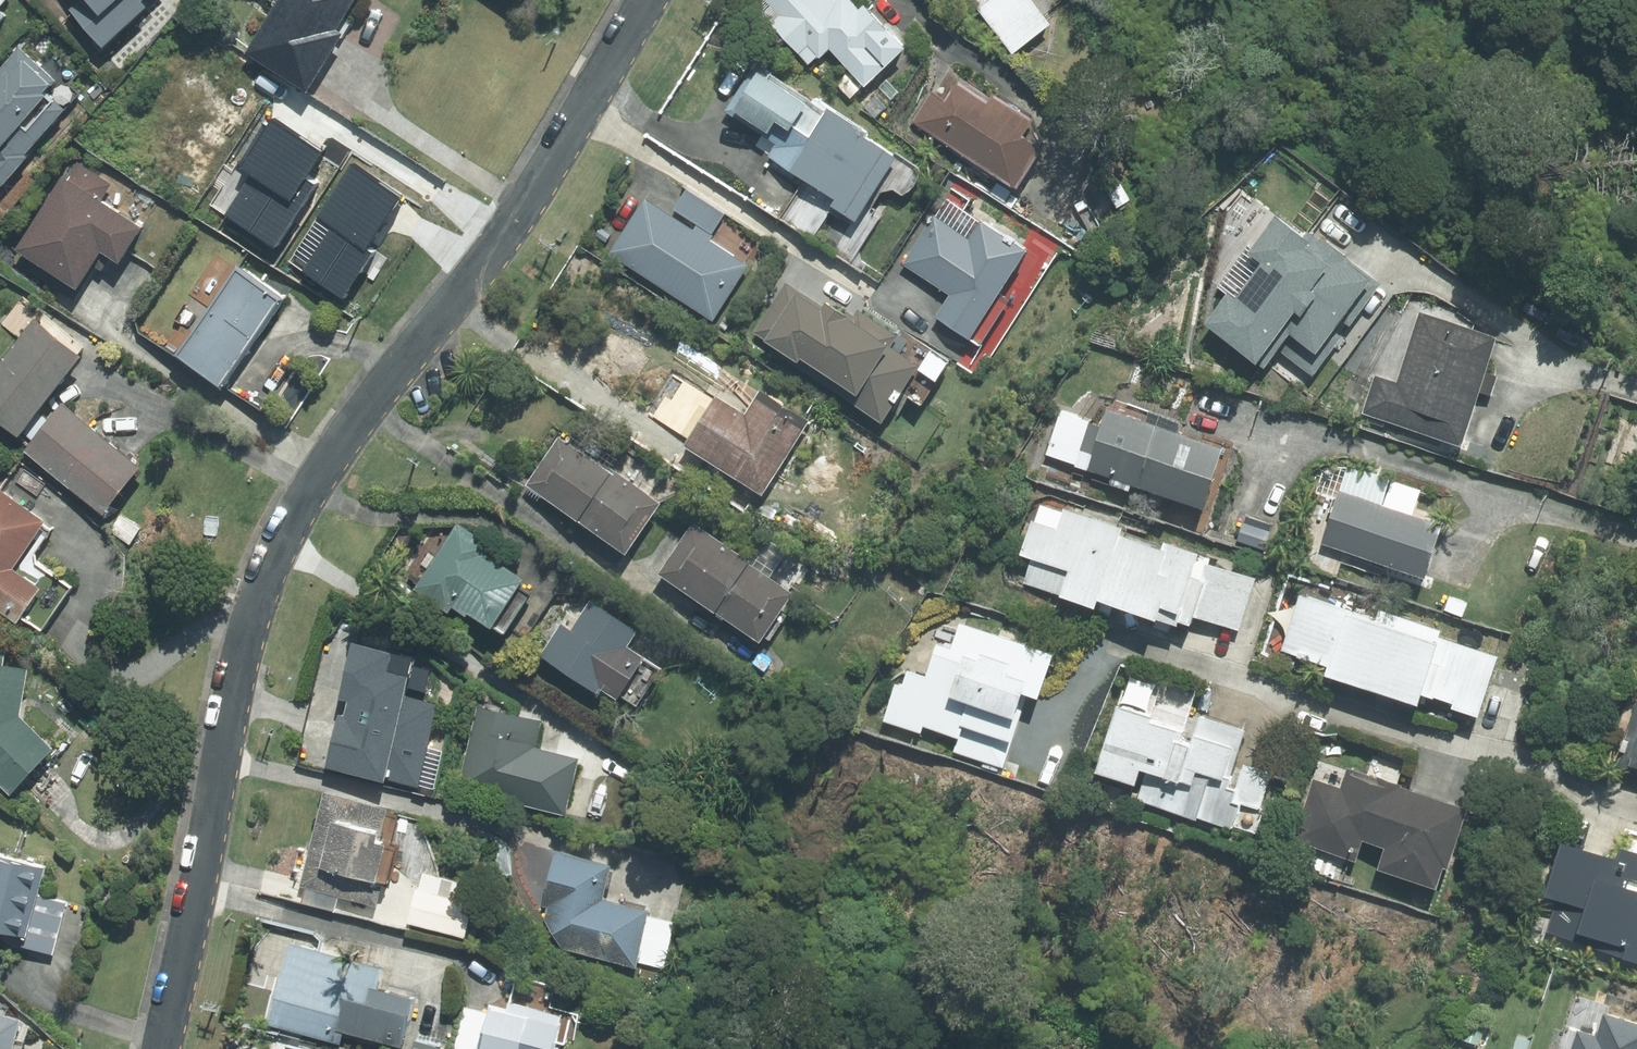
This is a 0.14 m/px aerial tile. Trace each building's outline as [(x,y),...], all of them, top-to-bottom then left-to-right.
[(113,48),(160,1),(158,0),(80,0),(72,7),(95,29),(113,48)] [(280,4),(251,53),(318,92),(353,32),(348,28),(364,0),(273,0),(280,4)] [(862,0),(763,0),(761,1),(814,64),(836,46),(854,68),(838,80),(853,98),(914,48),(875,0),(870,0),(865,4),(862,0)] [(1019,51),(1056,21),(1040,0),(977,0),(1019,51)] [(68,84),(22,44),(0,70),(0,181),(7,187),(75,109),(59,95),(68,84)] [(861,219),(904,149),(835,104),(832,108),(766,65),(759,75),(751,70),(727,107),(779,142),(772,152),(838,195),(834,201),(861,219)] [(944,91),(933,85),(913,122),(1027,185),(1051,141),(1033,131),(1040,119),(955,72),(944,91)] [(210,174),(274,215),(312,157),(302,150),(318,126),(262,91),(227,145),(192,123),(157,177),(194,200),(210,174)] [(26,266),(80,300),(113,249),(129,259),(151,225),(106,196),(115,181),(80,159),(23,248),(34,254),(26,266)] [(728,213),(658,169),(607,251),(720,321),(756,263),(713,237),(728,213)] [(1376,264),(1283,199),(1205,309),(1298,374),(1376,264)] [(954,290),(941,313),(978,336),(1033,246),(989,218),(978,236),(938,211),(907,262),(954,290)] [(232,385),(291,298),(245,267),(187,354),(232,385)] [(785,284),(758,331),(809,360),(811,357),(870,390),(905,329),(864,306),(859,314),(842,316),(785,284)] [(1401,380),(1379,374),(1368,412),(1470,442),(1503,330),(1423,306),(1401,380)] [(53,413),(91,356),(32,315),(0,362),(0,419),(39,445),(58,417),(53,413)] [(748,412),(720,394),(690,442),(769,492),(816,418),(765,385),(748,412)] [(39,445),(33,454),(121,514),(156,463),(68,402),(58,417),(39,445)] [(1144,483),(1165,411),(1152,408),(1149,419),(1121,410),(1118,420),(1107,417),(1105,423),(1092,420),(1079,465),(1144,483)] [(1170,413),(1149,485),(1214,503),(1232,442),(1185,429),(1188,418),(1170,413)] [(669,499),(559,432),(528,484),(637,551),(669,499)] [(1383,484),(1341,472),(1320,541),(1430,573),(1447,517),(1379,497),(1383,484)] [(31,625),(56,587),(25,567),(58,518),(2,481),(0,484),(0,604),(31,625)] [(1127,525),(1038,501),(1024,551),(1035,554),(1028,582),(1106,603),(1109,591),(1127,525)] [(691,522),(662,569),(771,637),(801,590),(691,522)] [(534,575),(454,525),(422,577),(502,627),(534,575)] [(1127,525),(1109,591),(1244,628),(1259,570),(1205,556),(1207,547),(1127,525)] [(1301,590),(1284,644),(1336,660),(1332,672),(1428,701),(1432,691),(1486,707),(1504,650),(1449,633),(1451,626),(1377,604),(1375,612),(1301,590)] [(574,625),(564,619),(550,642),(559,648),(554,657),(603,688),(607,682),(626,694),(653,652),(634,640),(643,627),(593,595),(574,625)] [(915,669),(908,666),(904,681),(898,680),(886,718),(929,731),(930,726),(959,735),(955,749),(1012,766),(1036,687),(1050,691),(1063,649),(962,618),(956,638),(927,630),(915,669)] [(411,654),(350,642),(338,700),(346,701),(343,715),(335,714),(324,770),(385,783),(385,780),(418,786),(436,702),(403,695),(411,654)] [(18,792),(62,743),(27,711),(34,669),(8,665),(10,650),(0,648),(0,776),(18,792)] [(424,693),(430,671),(413,667),(408,689),(424,693)] [(1185,732),(1187,723),(1161,715),(1163,708),(1126,697),(1106,764),(1148,777),(1151,767),(1172,774),(1185,732)] [(546,715),(484,701),(465,784),(574,810),(587,753),(540,742),(546,715)] [(1622,754),(1636,760),(1636,710),(1622,754)] [(1233,776),(1238,760),(1248,727),(1201,713),(1194,735),(1185,732),(1172,774),(1162,805),(1205,818),(1219,771),(1233,776)] [(1362,857),(1368,837),(1391,844),(1384,864),(1448,885),(1475,801),(1349,761),(1343,783),(1320,775),(1300,837),(1362,857)] [(1247,804),(1265,809),(1276,772),(1246,763),(1240,784),(1245,786),(1241,797),(1248,799),(1247,804)] [(1223,779),(1211,820),(1239,828),(1247,804),(1248,799),(1241,797),(1245,786),(1240,784),(1223,779)] [(388,837),(397,807),(329,789),(303,885),(382,906),(400,841),(388,837)] [(1574,837),(1542,929),(1636,963),(1636,845),(1624,841),(1620,853),(1574,837)] [(537,942),(642,966),(643,960),(666,965),(676,920),(654,914),(656,904),(612,893),(619,859),(559,846),(537,942)] [(27,929),(24,945),(62,951),(71,899),(43,894),(50,858),(0,850),(0,924),(27,929)] [(463,880),(427,869),(412,920),(472,937),(483,899),(460,893),(463,880)] [(349,1031),(408,1047),(423,992),(382,982),(387,966),(295,941),(273,1023),(346,1043),(349,1031)] [(584,1011),(500,997),(498,1008),(466,1003),(458,1048),(459,1048),(559,1048),(560,1042),(579,1045),(584,1011)] [(1577,1048),(1636,1048),(1636,1013),(1612,1005),(1605,1028),(1586,1022),(1577,1048)] [(0,1009),(0,1048),(21,1048),(29,1016),(0,1009)] [(290,1041),(287,1048),(320,1048),(290,1041)]
